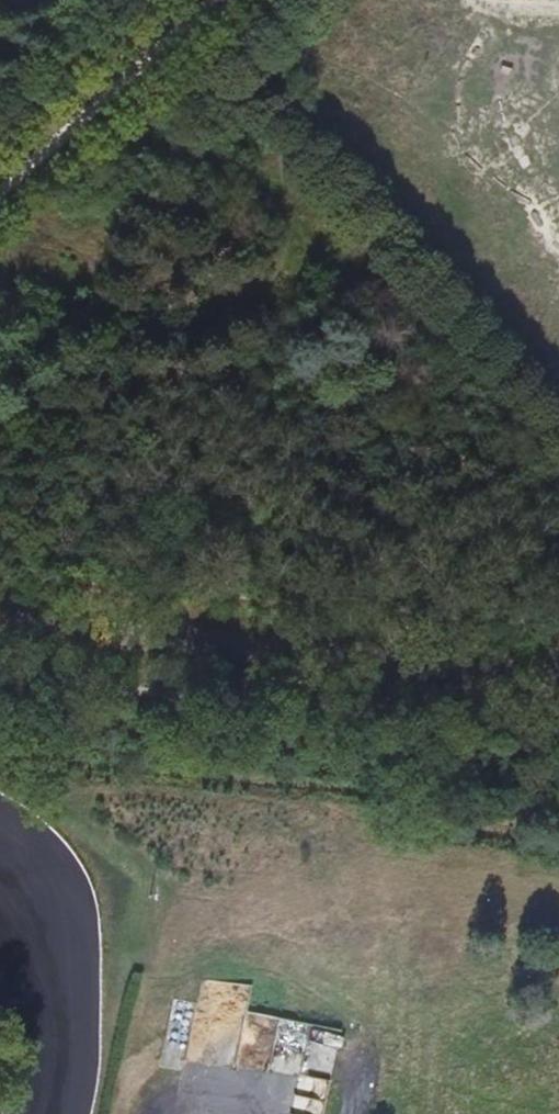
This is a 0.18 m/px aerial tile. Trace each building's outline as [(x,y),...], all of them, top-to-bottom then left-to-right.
[(278,1025),(268,1070),(293,1075),(302,1031),(278,1025)]
